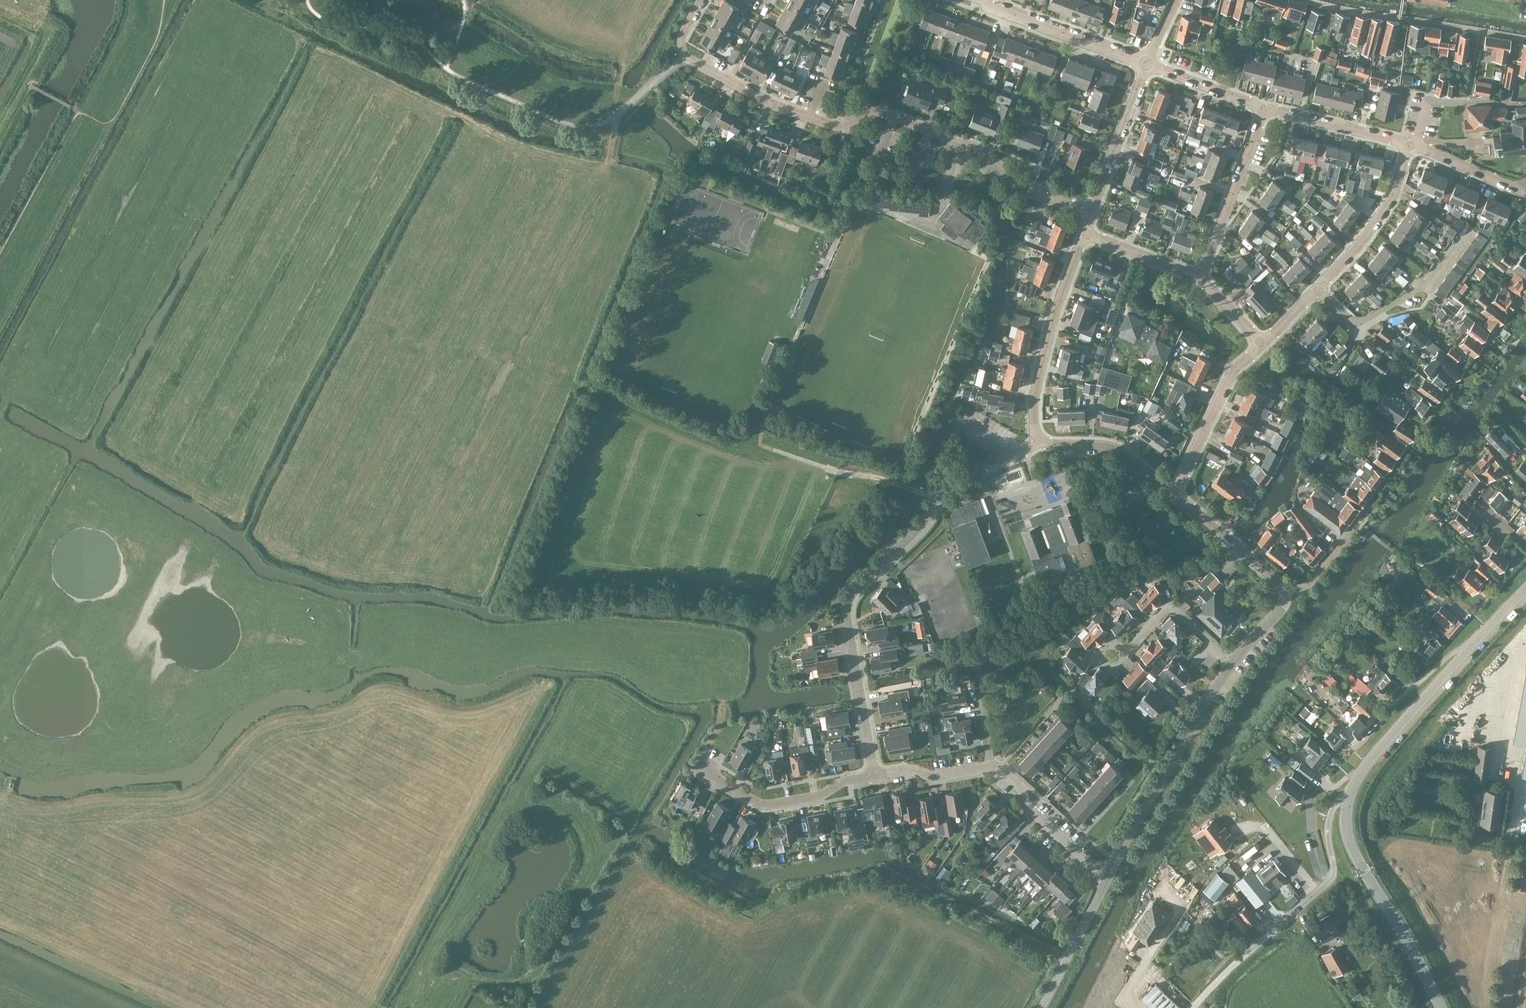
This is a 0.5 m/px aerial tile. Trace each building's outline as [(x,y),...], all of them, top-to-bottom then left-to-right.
[(743,18),(736,14),(740,8),(727,0),(724,0),(718,10),(740,23),(743,18)] [(816,5),(808,0),(790,0),(789,2),(804,11),(807,5),(814,9),(816,5)] [(874,4),(863,0),(856,0),(855,4),(847,1),(845,6),(870,16),(874,4)] [(1066,0),(1051,0),(1048,7),(1061,12),(1066,0)] [(1080,0),(1066,0),(1061,12),(1074,17),(1080,0)] [(1093,4),(1082,0),(1080,0),(1074,17),(1087,22),(1093,4)] [(1137,5),(1152,9),(1155,0),(1138,0),(1137,5)] [(1220,12),(1244,18),(1246,10),(1250,11),(1253,1),(1249,0),(1223,0),(1220,12)] [(1255,3),(1267,7),(1266,13),(1281,18),(1287,0),(1256,0),(1255,3)] [(1306,5),(1290,0),(1289,0),(1286,9),(1284,16),(1301,22),(1307,5),(1306,5)] [(827,11),(830,5),(822,1),(819,6),(827,11)] [(800,18),(804,11),(789,2),(783,13),(804,26),(807,21),(800,18)] [(1105,12),(1106,9),(1093,4),(1087,22),(1100,27),(1101,22),(1105,23),(1109,13),(1105,12)] [(1123,8),(1115,5),(1110,21),(1119,23),(1123,8)] [(865,27),(870,16),(845,6),(843,11),(851,14),(849,21),(865,27)] [(933,32),(939,14),(927,9),(920,27),(933,32)] [(738,27),(740,23),(718,10),(712,20),(728,29),(731,23),(738,27)] [(1319,30),(1324,14),(1312,11),(1305,35),(1311,37),(1313,29),(1319,30)] [(1332,27),(1336,14),(1329,12),(1324,27),(1331,30),(1332,27)] [(802,30),(804,26),(783,13),(777,24),(792,33),(795,26),(802,30)] [(1200,13),(1199,20),(1212,23),(1214,16),(1200,13)] [(1345,31),(1350,17),(1336,13),(1336,14),(1332,27),(1339,30),(1336,39),(1343,41),(1346,32),(1345,31)] [(946,37),(952,19),(939,14),(933,32),(946,37)] [(1182,16),(1176,38),(1188,41),(1191,33),(1198,35),(1200,25),(1193,23),(1194,19),(1182,16)] [(1362,44),(1369,18),(1356,17),(1349,46),(1357,48),(1358,43),(1362,44)] [(1134,18),(1131,31),(1140,34),(1150,37),(1155,26),(1143,23),(1144,20),(1134,18)] [(958,41),(965,23),(952,19),(946,37),(958,41)] [(1383,20),(1371,19),(1368,29),(1380,32),(1383,20)] [(724,35),(728,29),(712,20),(706,31),(728,43),(731,39),(724,35)] [(1391,54),(1399,22),(1387,21),(1379,52),(1391,54)] [(807,27),(815,31),(817,27),(810,22),(807,27)] [(971,46),(977,28),(965,23),(958,41),(971,46)] [(1422,45),(1425,28),(1411,25),(1407,44),(1415,45),(1415,49),(1421,50),(1421,53),(1429,54),(1430,46),(1423,45),(1422,45)] [(854,45),(859,33),(842,27),(840,34),(832,31),(830,36),(854,45)] [(1448,42),(1438,41),(1440,29),(1426,27),(1423,45),(1430,46),(1430,45),(1447,48),(1448,42)] [(757,42),(763,31),(757,28),(751,39),(757,42)] [(811,37),(814,32),(807,28),(804,33),(811,37)] [(984,49),(990,33),(977,28),(971,46),(984,51),(984,49)] [(1380,32),(1368,29),(1362,53),(1372,56),(1373,52),(1375,53),(1380,32)] [(911,48),(917,33),(910,30),(905,46),(911,48)] [(726,48),(728,43),(706,31),(700,42),(715,51),(719,44),(726,48)] [(1263,40),(1273,43),(1275,36),(1265,32),(1263,40)] [(850,56),(854,45),(830,36),(828,41),(836,43),(834,50),(850,56)] [(1466,61),(1470,37),(1460,36),(1458,52),(1454,52),(1452,67),(1458,68),(1459,60),(1466,61)] [(1511,40),(1486,36),(1484,48),(1494,50),(1492,60),(1506,62),(1508,52),(1509,52),(1511,40)] [(787,44),(783,52),(788,55),(794,44),(797,46),(799,42),(796,41),(791,38),(787,44)] [(1277,38),(1275,44),(1284,47),(1286,41),(1277,38)] [(1013,61),(1019,43),(1006,39),(1003,47),(1004,48),(1000,57),(1013,61)] [(783,52),(787,44),(781,41),(775,52),(781,55),(783,52)] [(1025,66),(1032,48),(1019,43),(1013,61),(1025,66)] [(1004,48),(1003,47),(996,45),(993,56),(1000,58),(1000,57),(1004,48)] [(761,56),(760,55),(762,51),(752,46),(749,50),(739,68),(751,74),(761,56)] [(1321,61),(1321,59),(1323,54),(1325,49),(1316,46),(1312,58),(1321,61)] [(728,58),(734,62),(735,60),(740,51),(733,48),(728,58)] [(1038,71),(1045,53),(1032,48),(1025,66),(1038,71)] [(811,68),(817,52),(810,50),(805,66),(811,68)] [(846,68),(850,56),(834,50),(831,57),(823,54),(821,59),(846,68)] [(1051,75),(1058,58),(1045,53),(1038,71),(1051,75)] [(945,69),(949,58),(939,55),(935,66),(945,69)] [(1248,79),(1254,56),(1250,55),(1249,58),(1245,57),(1240,77),(1248,79)] [(1325,55),(1323,61),(1335,65),(1337,59),(1335,58),(1325,55)] [(770,61),(772,58),(769,56),(767,59),(761,56),(751,74),(762,80),(772,62),(770,61)] [(1261,61),(1258,60),(1259,57),(1254,56),(1248,79),(1256,81),(1261,61)] [(1337,59),(1335,65),(1348,69),(1351,61),(1338,57),(1337,59)] [(1264,83),(1269,59),(1265,58),(1264,62),(1261,61),(1256,81),(1264,83)] [(842,79),(846,68),(821,59),(820,63),(828,66),(825,73),(842,79)] [(1110,94),(1116,77),(1095,69),(1069,59),(1061,80),(1089,91),(1090,88),(1095,89),(1089,105),(1104,111),(1110,94)] [(1276,65),(1273,64),(1274,61),(1269,59),(1264,83),(1271,85),(1275,71),(1276,65)] [(792,70),(788,68),(783,66),(781,70),(779,69),(771,87),(782,92),(792,70)] [(1363,75),(1365,68),(1359,66),(1357,74),(1363,75)] [(988,68),(983,81),(991,84),(993,85),(996,78),(993,78),(996,71),(988,68)] [(1277,92),(1283,69),(1278,68),(1278,71),(1275,71),(1271,85),(1269,91),(1277,92)] [(1369,77),(1371,69),(1365,68),(1363,75),(1369,77)] [(1290,74),(1287,74),(1287,70),(1283,69),(1277,92),(1285,94),(1290,74)] [(794,98),(803,79),(795,76),(797,72),(792,70),(782,92),(794,98)] [(1386,81),(1387,74),(1372,70),(1371,78),(1386,81)] [(1438,77),(1434,93),(1443,95),(1447,79),(1446,79),(1448,72),(1440,70),(1439,77),(1438,77)] [(1292,96),(1298,73),(1294,72),(1293,75),(1290,74),(1285,94),(1292,96)] [(1305,78),(1302,77),(1303,74),(1298,73),(1292,96),(1301,98),(1305,78)] [(1409,76),(1403,75),(1402,84),(1411,85),(1412,82),(1409,81),(1409,76)] [(685,87),(692,91),(695,85),(688,81),(685,87)] [(943,105),(948,93),(935,89),(935,90),(912,82),(906,98),(919,102),(917,107),(927,110),(931,101),(943,105)] [(1485,82),(1484,85),(1476,83),(1474,92),(1488,95),(1491,83),(1485,82)] [(1326,104),(1330,86),(1317,83),(1312,101),(1326,104)] [(1448,83),(1446,94),(1454,96),(1456,84),(1448,83)] [(1344,89),(1341,89),(1330,86),(1326,104),(1339,108),(1344,89)] [(709,126),(717,110),(712,107),(716,100),(697,89),(690,103),(698,107),(696,111),(705,116),(700,125),(706,128),(708,125),(709,126)] [(1354,102),(1357,92),(1344,89),(1339,108),(1353,111),(1355,102),(1354,102)] [(1397,107),(1400,94),(1382,89),(1379,103),(1397,107)] [(1159,90),(1155,101),(1178,110),(1180,104),(1169,100),(1171,94),(1159,90)] [(1361,103),(1364,92),(1362,92),(1357,91),(1357,92),(1354,102),(1355,102),(1361,103)] [(1068,108),(1079,112),(1082,106),(1070,101),(1068,108)] [(1178,110),(1155,101),(1151,114),(1162,118),(1165,111),(1176,115),(1177,111),(1178,110)] [(1191,101),(1187,112),(1193,115),(1198,103),(1191,101)] [(1393,121),(1397,107),(1379,103),(1375,116),(1393,121)] [(1006,119),(1010,108),(1004,105),(1000,117),(1006,119)] [(1498,108),(1492,109),(1491,105),(1467,107),(1468,130),(1492,129),(1492,120),(1512,119),(1514,119),(1514,117),(1517,117),(1517,118),(1525,118),(1525,117),(1525,106),(1515,107),(1516,109),(1507,109),(1507,108),(1498,108)] [(1211,124),(1216,111),(1205,107),(1200,120),(1205,122),(1203,127),(1206,128),(1208,129),(1210,124),(1211,124)] [(737,133),(744,120),(725,109),(723,113),(717,110),(709,126),(714,128),(717,122),(718,123),(737,133)] [(1223,129),(1228,116),(1216,111),(1211,124),(1210,124),(1208,129),(1213,131),(1215,126),(1222,128),(1223,129)] [(999,121),(976,112),(970,127),(994,136),(999,121)] [(1095,133),(1100,120),(1085,114),(1080,127),(1095,133)] [(1193,115),(1186,134),(1188,135),(1193,136),(1200,118),(1193,115)] [(1236,133),(1240,120),(1228,116),(1223,129),(1222,128),(1218,139),(1219,139),(1223,141),(1227,130),(1236,133)] [(1493,136),(1493,146),(1502,146),(1502,150),(1520,149),(1520,151),(1522,151),(1522,149),(1525,149),(1525,150),(1525,117),(1525,118),(1517,118),(1517,117),(1514,117),(1514,119),(1512,119),(1510,120),(1511,122),(1512,122),(1512,128),(1507,128),(1505,128),(1505,129),(1502,129),(1502,128),(1499,128),(1500,136),(1493,136)] [(1052,123),(1046,138),(1052,140),(1052,138),(1057,127),(1058,125),(1052,123)] [(1170,134),(1158,129),(1147,125),(1142,137),(1164,145),(1166,146),(1170,134)] [(776,141),(780,130),(769,126),(767,130),(763,129),(759,137),(751,134),(748,140),(750,141),(741,161),(748,164),(756,143),(767,147),(771,139),(776,141)] [(1057,127),(1052,138),(1060,141),(1064,130),(1057,127)] [(1019,129),(1014,143),(1037,152),(1042,138),(1027,131),(1019,129)] [(785,150),(791,134),(780,130),(776,141),(771,139),(767,147),(769,148),(765,158),(768,159),(772,149),(779,151),(780,148),(785,150)] [(1186,134),(1179,131),(1176,139),(1183,142),(1186,134)] [(1075,145),(1078,137),(1069,134),(1066,141),(1075,145)] [(1188,135),(1186,141),(1198,146),(1201,139),(1193,136),(1188,135)] [(1162,150),(1164,145),(1142,137),(1138,149),(1148,152),(1150,146),(1162,150)] [(1298,171),(1305,139),(1293,137),(1290,151),(1296,153),(1295,158),(1294,158),(1291,169),(1285,168),(1284,175),(1295,178),(1297,171),(1298,171)] [(1317,142),(1305,139),(1298,171),(1303,173),(1306,160),(1312,161),(1313,157),(1314,157),(1317,142)] [(816,164),(822,148),(814,145),(813,146),(801,142),(799,149),(792,146),(789,155),(787,161),(793,163),(795,157),(816,164)] [(1081,169),(1089,150),(1076,145),(1069,164),(1081,169)] [(1327,145),(1324,159),(1330,161),(1324,184),(1329,185),(1333,167),(1335,162),(1336,162),(1339,148),(1327,145)] [(1335,162),(1333,167),(1339,169),(1340,163),(1347,165),(1351,150),(1339,148),(1336,162),(1335,162)] [(1204,158),(1203,161),(1222,168),(1227,157),(1207,149),(1204,158)] [(1151,152),(1148,159),(1160,163),(1162,164),(1164,157),(1151,152)] [(787,161),(789,155),(782,153),(775,174),(779,175),(779,174),(781,175),(786,161),(787,161)] [(1364,187),(1372,156),(1361,153),(1357,167),(1363,169),(1357,193),(1363,194),(1364,187)] [(1372,156),(1364,187),(1369,189),(1373,171),(1381,173),(1384,158),(1372,156)] [(1133,159),(1129,172),(1145,178),(1150,180),(1156,182),(1159,175),(1144,169),(1146,164),(1133,159)] [(1146,165),(1157,169),(1160,163),(1148,159),(1146,165)] [(1218,180),(1222,168),(1203,161),(1202,163),(1201,166),(1207,168),(1205,175),(1218,180)] [(1185,174),(1188,175),(1195,177),(1198,171),(1187,167),(1185,174)] [(1333,167),(1329,185),(1334,186),(1339,169),(1333,167)] [(1188,175),(1185,174),(1172,169),(1170,175),(1186,181),(1188,175)] [(1424,202),(1437,174),(1425,169),(1418,184),(1422,186),(1420,191),(1416,188),(1412,196),(1421,200),(1424,202)] [(1145,178),(1129,172),(1124,184),(1137,188),(1139,182),(1143,183),(1143,182),(1145,178)] [(1441,194),(1448,179),(1437,174),(1424,202),(1421,200),(1420,204),(1426,206),(1430,196),(1433,197),(1435,192),(1441,194)] [(1170,177),(1168,181),(1178,185),(1179,180),(1170,177)] [(1348,178),(1345,190),(1352,192),(1354,180),(1348,178)] [(1279,199),(1285,190),(1273,181),(1266,191),(1279,199)] [(799,190),(807,193),(809,185),(802,183),(799,190)] [(1456,215),(1468,187),(1457,183),(1450,198),(1456,201),(1454,205),(1455,206),(1451,213),(1455,215),(1456,215)] [(1209,204),(1214,191),(1201,186),(1198,193),(1192,191),(1191,193),(1190,196),(1209,204)] [(1451,224),(1458,229),(1464,221),(1459,218),(1462,210),(1464,210),(1466,205),(1472,208),(1479,192),(1468,187),(1456,215),(1455,215),(1451,224)] [(1135,194),(1148,199),(1150,192),(1137,188),(1135,194)] [(1348,201),(1345,199),(1348,194),(1339,189),(1335,195),(1341,198),(1339,201),(1345,205),(1342,211),(1354,219),(1361,209),(1348,201)] [(1452,192),(1447,190),(1443,200),(1448,202),(1452,192)] [(1283,202),(1279,199),(1266,191),(1260,201),(1272,209),(1276,204),(1280,207),(1280,206),(1290,213),(1293,209),(1283,202)] [(1353,192),(1350,196),(1357,201),(1360,197),(1353,192)] [(929,217),(930,205),(920,204),(921,201),(891,198),(892,196),(877,194),(875,206),(890,208),(889,210),(919,213),(918,216),(929,217)] [(1205,215),(1209,204),(1190,196),(1189,198),(1188,202),(1194,204),(1191,210),(1205,215)] [(1485,234),(1500,201),(1489,196),(1482,213),(1486,215),(1484,219),(1486,220),(1481,231),(1485,234)] [(1160,204),(1175,210),(1177,203),(1163,197),(1160,204)] [(1283,202),(1293,209),(1296,204),(1286,197),(1283,202)] [(981,219),(965,207),(953,198),(937,217),(944,223),(943,224),(957,235),(958,234),(965,239),(966,237),(974,244),(988,227),(979,221),(981,219)] [(1142,211),(1147,200),(1141,198),(1137,209),(1142,211)] [(1304,204),(1315,213),(1320,207),(1309,198),(1304,204)] [(1327,207),(1330,202),(1324,198),(1321,203),(1327,207)] [(1148,213),(1152,202),(1147,200),(1142,211),(1148,213)] [(1504,222),(1511,206),(1500,201),(1485,234),(1488,236),(1494,223),(1496,224),(1498,220),(1504,222)] [(1333,211),(1336,207),(1336,206),(1330,202),(1327,207),(1332,210),(1333,211)] [(1420,205),(1417,209),(1426,214),(1428,211),(1420,205)] [(1354,219),(1342,211),(1336,207),(1333,211),(1332,210),(1332,211),(1338,215),(1335,221),(1347,229),(1354,219)] [(1421,222),(1425,217),(1411,207),(1404,217),(1428,233),(1430,230),(1424,225),(1425,224),(1421,222)] [(1517,218),(1522,222),(1525,217),(1525,208),(1525,207),(1517,218)] [(1126,229),(1131,215),(1127,214),(1128,211),(1119,208),(1118,210),(1115,209),(1110,223),(1126,229)] [(1178,233),(1185,214),(1177,211),(1169,234),(1176,236),(1172,246),(1180,250),(1181,247),(1191,251),(1196,240),(1178,233)] [(1261,225),(1265,219),(1253,211),(1246,221),(1277,241),(1280,237),(1261,225)] [(1310,219),(1319,227),(1324,223),(1314,214),(1310,219)] [(1158,241),(1163,227),(1170,230),(1174,219),(1172,219),(1167,217),(1165,216),(1161,226),(1160,226),(1161,223),(1151,219),(1150,222),(1147,221),(1142,235),(1158,241)] [(1278,221),(1270,216),(1267,221),(1275,226),(1278,221)] [(1040,229),(1064,239),(1068,227),(1056,222),(1054,228),(1046,225),(1041,223),(1042,220),(1033,217),(1030,226),(1038,229),(1040,229)] [(1425,237),(1428,233),(1404,217),(1397,227),(1411,237),(1415,232),(1418,234),(1419,233),(1425,237)] [(1246,221),(1239,231),(1251,239),(1256,242),(1260,242),(1262,239),(1270,244),(1268,247),(1271,249),(1273,246),(1277,241),(1246,221)] [(1303,234),(1307,230),(1302,225),(1298,229),(1303,234)] [(1449,226),(1447,230),(1454,235),(1457,231),(1449,226)] [(1325,231),(1324,231),(1320,227),(1316,231),(1321,235),(1317,240),(1327,250),(1336,241),(1325,231)] [(1411,237),(1397,227),(1391,237),(1405,246),(1408,242),(1411,244),(1412,243),(1426,253),(1425,254),(1427,256),(1431,251),(1422,244),(1411,237)] [(1059,250),(1064,239),(1040,229),(1038,229),(1036,235),(1042,237),(1040,243),(1059,250)] [(1288,230),(1284,234),(1290,240),(1294,236),(1288,230)] [(1308,239),(1311,235),(1312,235),(1307,230),(1303,234),(1308,239)] [(1483,244),(1487,239),(1479,233),(1475,238),(1483,244)] [(1317,240),(1316,240),(1311,235),(1308,239),(1313,243),(1309,248),(1319,259),(1327,250),(1317,240)] [(1480,249),(1483,244),(1475,238),(1471,243),(1480,249)] [(1476,254),(1480,249),(1471,243),(1468,248),(1476,254)] [(1390,265),(1398,256),(1385,245),(1377,254),(1390,265)] [(1472,259),(1476,254),(1468,248),(1464,253),(1472,259)] [(1276,251),(1273,255),(1278,260),(1282,256),(1276,251)] [(1468,264),(1472,259),(1464,253),(1460,258),(1468,264)] [(1390,266),(1390,265),(1377,254),(1369,264),(1382,275),(1386,270),(1389,273),(1390,272),(1396,276),(1394,279),(1404,286),(1408,280),(1399,273),(1393,267),(1392,268),(1390,266)] [(1523,254),(1515,264),(1504,255),(1500,260),(1509,266),(1512,269),(1513,267),(1525,277),(1525,256),(1523,254)] [(1278,260),(1283,265),(1287,261),(1282,256),(1278,260)] [(1051,274),(1055,262),(1043,257),(1041,263),(1027,258),(1025,264),(1051,274)] [(1235,263),(1224,273),(1235,286),(1247,276),(1246,274),(1248,273),(1254,279),(1266,268),(1261,262),(1260,262),(1254,267),(1253,269),(1241,257),(1234,262),(1235,263)] [(1303,277),(1311,268),(1300,257),(1292,266),(1303,277)] [(1502,271),(1506,266),(1495,257),(1491,262),(1502,271)] [(1087,279),(1094,282),(1097,275),(1108,279),(1113,265),(1095,258),(1087,279)] [(1256,258),(1250,263),(1254,267),(1260,262),(1256,258)] [(1262,262),(1270,271),(1275,266),(1267,258),(1262,262)] [(1465,269),(1468,264),(1460,258),(1457,263),(1465,269)] [(1461,274),(1465,269),(1457,263),(1453,268),(1461,274)] [(1051,274),(1025,264),(1023,269),(1029,271),(1026,277),(1046,285),(1051,274)] [(1393,267),(1399,273),(1402,269),(1395,264),(1393,267)] [(1294,285),(1303,277),(1292,266),(1283,275),(1294,285)] [(1512,269),(1509,266),(1506,269),(1514,275),(1506,285),(1521,296),(1525,289),(1525,280),(1512,269)] [(1122,281),(1126,270),(1120,268),(1115,279),(1122,281)] [(1457,279),(1461,274),(1453,268),(1449,273),(1457,279)] [(1368,287),(1373,282),(1362,271),(1354,281),(1364,290),(1364,291),(1368,295),(1367,295),(1373,301),(1376,297),(1371,292),(1372,291),(1368,287)] [(1454,284),(1457,279),(1449,273),(1445,278),(1454,284)] [(819,278),(810,281),(794,318),(798,326),(799,326),(819,278)] [(1450,289),(1454,284),(1445,278),(1442,283),(1450,289)] [(1274,279),(1270,283),(1274,287),(1278,283),(1274,279)] [(1114,292),(1116,285),(1107,281),(1105,288),(1114,292)] [(1256,281),(1247,290),(1252,295),(1248,299),(1264,316),(1275,305),(1259,288),(1261,286),(1256,281)] [(1364,290),(1354,281),(1345,290),(1356,300),(1364,291),(1364,290)] [(1464,282),(1459,290),(1465,294),(1468,289),(1472,291),(1474,289),(1464,282)] [(1446,294),(1450,289),(1442,283),(1438,288),(1446,294)] [(1031,284),(1027,294),(1033,296),(1037,286),(1031,284)] [(1237,299),(1245,292),(1240,287),(1232,294),(1237,299)] [(1507,314),(1519,298),(1506,288),(1504,287),(1497,295),(1497,294),(1491,301),(1499,307),(1507,314)] [(1443,299),(1446,294),(1438,288),(1434,293),(1443,299)] [(1497,307),(1483,297),(1479,294),(1474,299),(1479,303),(1484,306),(1480,311),(1489,318),(1484,324),(1494,332),(1499,325),(1507,315),(1497,307)] [(1376,297),(1373,301),(1378,305),(1381,301),(1376,297)] [(1464,306),(1452,297),(1445,307),(1456,315),(1464,306)] [(1098,321),(1104,305),(1092,300),(1090,306),(1079,302),(1075,312),(1098,321)] [(1444,321),(1450,314),(1444,309),(1438,316),(1444,321)] [(1092,337),(1098,321),(1075,312),(1071,322),(1082,327),(1080,332),(1092,337)] [(1128,312),(1120,329),(1121,329),(1136,336),(1133,341),(1139,344),(1138,347),(1142,349),(1144,346),(1151,350),(1148,355),(1164,363),(1172,346),(1156,339),(1160,330),(1144,323),(1145,320),(1129,313),(1128,312)] [(1009,335),(1009,336),(1016,338),(1029,341),(1032,329),(1027,328),(1030,316),(1014,313),(1011,324),(1018,326),(1015,337),(1009,335)] [(1408,313),(1401,316),(1405,324),(1411,320),(1408,313)] [(1465,333),(1466,331),(1480,342),(1488,332),(1466,313),(1461,319),(1463,321),(1460,325),(1460,329),(1465,333)] [(1317,318),(1309,327),(1322,341),(1333,351),(1337,348),(1340,345),(1337,342),(1334,345),(1327,338),(1323,334),(1328,329),(1317,318)] [(1407,333),(1422,346),(1429,337),(1414,325),(1407,333)] [(1377,333),(1386,342),(1393,334),(1383,326),(1377,333)] [(1314,349),(1322,341),(1309,327),(1300,336),(1314,349)] [(1509,343),(1514,336),(1503,327),(1500,332),(1503,334),(1501,337),(1509,343)] [(1087,341),(1088,336),(1077,333),(1075,338),(1087,341)] [(1178,339),(1188,348),(1193,343),(1183,334),(1178,339)] [(1474,356),(1482,346),(1468,334),(1458,345),(1474,356)] [(1029,341),(1016,338),(1009,336),(1008,341),(1014,342),(1012,350),(1026,353),(1029,341)] [(1371,342),(1381,351),(1386,345),(1376,336),(1371,342)] [(769,340),(762,360),(775,365),(782,345),(769,340)] [(1343,342),(1334,352),(1339,357),(1348,347),(1343,342)] [(1088,353),(1089,347),(1077,344),(1075,350),(1063,347),(1061,358),(1079,362),(1082,352),(1088,353)] [(1106,347),(1099,345),(1096,352),(1104,354),(1106,347)] [(1454,363),(1461,355),(1452,346),(1444,355),(1448,357),(1454,363)] [(990,349),(988,358),(997,360),(1000,352),(990,349)] [(1308,354),(1318,362),(1322,358),(1313,349),(1308,354)] [(1454,363),(1448,357),(1444,355),(1438,349),(1431,357),(1432,358),(1424,369),(1433,377),(1438,369),(1441,367),(1456,380),(1463,370),(1454,363)] [(1359,353),(1351,364),(1357,368),(1365,357),(1359,353)] [(1199,355),(1196,362),(1183,355),(1180,360),(1206,372),(1211,361),(1199,355)] [(1388,367),(1375,356),(1369,364),(1383,374),(1388,367)] [(1078,368),(1079,362),(1061,358),(1058,368),(1070,371),(1069,377),(1081,380),(1083,371),(1078,368)] [(1180,360),(1177,365),(1187,370),(1184,376),(1188,378),(1200,384),(1206,372),(1180,360)] [(1021,376),(1024,365),(1009,361),(1008,368),(1002,366),(1001,371),(1006,373),(1021,376)] [(1102,365),(1097,382),(1127,390),(1132,373),(1102,365)] [(978,367),(975,383),(988,386),(991,370),(978,367)] [(1356,381),(1360,374),(1351,368),(1347,375),(1356,381)] [(1443,392),(1452,380),(1439,370),(1432,379),(1427,376),(1425,378),(1432,383),(1443,392)] [(1018,388),(1021,376),(1006,373),(1003,385),(1018,388)] [(1436,402),(1443,393),(1424,379),(1425,378),(1420,375),(1417,380),(1421,383),(1417,388),(1436,402)] [(1194,397),(1186,393),(1190,384),(1178,378),(1173,388),(1178,390),(1172,404),(1177,407),(1176,408),(1186,413),(1194,397)] [(1085,382),(1083,392),(1094,393),(1096,383),(1085,382)] [(1096,383),(1095,393),(1103,395),(1105,384),(1096,383)] [(1068,386),(1056,386),(1057,398),(1068,397),(1068,386)] [(1270,397),(1250,387),(1245,397),(1265,407),(1266,404),(1270,406),(1274,399),(1270,397)] [(1435,405),(1422,396),(1411,387),(1404,397),(1407,399),(1406,401),(1426,417),(1435,405)] [(1014,402),(1003,399),(1004,395),(989,393),(990,390),(983,389),(981,402),(986,403),(985,410),(998,412),(998,411),(1012,414),(1014,402)] [(962,398),(968,399),(970,392),(964,390),(962,398)] [(1409,406),(1408,405),(1387,391),(1376,407),(1396,421),(1397,420),(1398,421),(1409,406)] [(1133,394),(1131,400),(1139,402),(1141,396),(1133,394)] [(1263,411),(1265,407),(1245,397),(1240,407),(1260,417),(1263,411)] [(1311,406),(1295,398),(1290,408),(1303,415),(1301,418),(1304,420),(1311,406)] [(1142,409),(1154,415),(1159,406),(1147,400),(1142,409)] [(1083,415),(1088,415),(1088,410),(1070,411),(1071,422),(1084,422),(1083,415)] [(1112,425),(1115,414),(1099,410),(1098,416),(1102,417),(1101,423),(1112,425)] [(1059,423),(1071,422),(1070,411),(1053,411),(1053,417),(1058,417),(1059,423)] [(1131,423),(1133,418),(1115,414),(1112,425),(1125,428),(1127,423),(1131,423)] [(1164,421),(1176,429),(1181,422),(1170,414),(1164,421)] [(1252,433),(1255,427),(1235,417),(1229,428),(1243,434),(1245,429),(1252,433)] [(1288,418),(1281,432),(1292,437),(1299,423),(1288,418)] [(1403,424),(1398,421),(1391,430),(1408,442),(1416,432),(1403,424)] [(1150,441),(1157,432),(1142,422),(1139,426),(1143,429),(1140,433),(1150,441)] [(1241,438),(1243,434),(1229,428),(1225,438),(1245,448),(1248,441),(1241,438)] [(1387,430),(1384,434),(1376,428),(1368,438),(1382,449),(1373,460),(1387,471),(1395,461),(1394,461),(1407,444),(1398,437),(1391,432),(1391,433),(1387,430)] [(1515,443),(1516,443),(1509,436),(1505,441),(1493,428),(1485,436),(1504,455),(1512,446),(1516,450),(1519,447),(1515,443)] [(1169,446),(1172,442),(1157,432),(1150,441),(1161,448),(1164,443),(1169,446)] [(1277,432),(1271,445),(1282,450),(1288,438),(1277,432)] [(1326,453),(1316,446),(1312,452),(1322,459),(1326,453)] [(1282,453),(1272,448),(1269,455),(1270,455),(1264,467),(1273,471),(1282,453)] [(1348,460),(1353,454),(1345,448),(1340,454),(1348,460)] [(1484,469),(1496,456),(1489,449),(1477,462),(1471,468),(1478,474),(1484,469)] [(1228,457),(1240,463),(1243,455),(1232,450),(1228,457)] [(1209,451),(1206,456),(1217,461),(1219,456),(1209,451)] [(1384,476),(1371,467),(1373,465),(1354,452),(1353,454),(1348,460),(1358,468),(1354,472),(1357,474),(1375,488),(1384,476)] [(1460,461),(1465,465),(1469,461),(1463,456),(1460,461)] [(1524,459),(1515,470),(1525,480),(1525,457),(1524,459)] [(1307,458),(1303,464),(1306,467),(1311,460),(1307,458)] [(1494,476),(1503,467),(1495,460),(1486,469),(1485,469),(1480,474),(1489,482),(1494,476)] [(1489,485),(1475,474),(1475,473),(1465,465),(1460,461),(1456,466),(1462,471),(1463,470),(1471,477),(1459,492),(1469,500),(1480,486),(1483,488),(1481,491),(1483,492),(1489,485)] [(1226,465),(1212,483),(1220,490),(1229,478),(1226,476),(1231,469),(1226,465)] [(1261,468),(1254,478),(1263,484),(1270,475),(1261,468)] [(1357,474),(1342,495),(1359,508),(1366,499),(1367,499),(1375,488),(1357,474)] [(1229,478),(1220,490),(1230,497),(1233,494),(1237,497),(1243,490),(1243,489),(1248,483),(1244,479),(1238,475),(1233,481),(1229,478)] [(1359,508),(1342,495),(1313,475),(1305,485),(1310,489),(1311,488),(1314,490),(1303,505),(1340,533),(1359,508)] [(1505,482),(1510,486),(1515,480),(1510,476),(1505,482)] [(1488,499),(1495,490),(1490,485),(1482,494),(1488,499)] [(1499,491),(1489,504),(1491,506),(1499,513),(1500,513),(1510,500),(1501,493),(1499,491)] [(1518,495),(1513,500),(1518,505),(1523,499),(1518,495)] [(1096,562),(1087,537),(1073,498),(1063,502),(1065,507),(1053,511),(1052,508),(1038,513),(1039,516),(1030,519),(1032,526),(1020,531),(1038,579),(1061,570),(1064,580),(1082,573),(1080,568),(1096,562)] [(984,541),(992,538),(978,499),(945,511),(951,526),(952,525),(967,565),(990,557),(986,546),(984,541)] [(1161,525),(1166,518),(1151,504),(1149,506),(1143,501),(1139,506),(1145,512),(1137,521),(1149,532),(1157,522),(1161,525)] [(1467,534),(1476,524),(1466,514),(1470,510),(1460,501),(1452,510),(1456,514),(1449,521),(1460,531),(1462,529),(1467,534)] [(1285,509),(1282,511),(1287,518),(1290,515),(1307,537),(1315,532),(1298,509),(1293,502),(1285,509)] [(1131,516),(1137,508),(1132,504),(1126,512),(1131,516)] [(1280,512),(1271,520),(1275,526),(1285,518),(1280,512)] [(1438,518),(1432,512),(1429,516),(1435,521),(1438,518)] [(1516,531),(1525,539),(1525,516),(1516,531)] [(1264,547),(1275,535),(1268,529),(1257,541),(1264,547)] [(1325,551),(1312,540),(1309,537),(1298,550),(1297,549),(1296,551),(1293,554),(1294,554),(1293,555),(1300,561),(1305,556),(1314,563),(1325,551)] [(1498,571),(1508,561),(1495,549),(1499,545),(1491,537),(1483,544),(1491,551),(1484,558),(1498,571)] [(1289,560),(1282,554),(1284,551),(1277,546),(1275,548),(1272,546),(1266,553),(1283,567),(1289,560)] [(1293,554),(1296,551),(1293,548),(1288,554),(1291,557),(1293,554)] [(1422,565),(1426,560),(1419,554),(1414,560),(1422,565)] [(1485,580),(1491,573),(1480,563),(1474,570),(1485,580)] [(1452,575),(1458,581),(1471,593),(1482,582),(1469,569),(1463,575),(1458,570),(1452,575)] [(1196,613),(1221,636),(1240,615),(1214,591),(1223,582),(1211,571),(1198,584),(1203,588),(1198,594),(1205,600),(1200,605),(1202,607),(1196,613)] [(1158,588),(1162,584),(1159,581),(1155,585),(1153,584),(1145,593),(1156,603),(1160,600),(1158,598),(1162,592),(1158,588)] [(1431,583),(1426,589),(1435,596),(1440,590),(1431,583)] [(896,584),(892,589),(897,594),(901,590),(896,584)] [(873,598),(871,600),(871,602),(873,605),(876,605),(878,603),(889,615),(903,601),(897,594),(892,589),(891,588),(886,592),(882,588),(872,597),(873,598)] [(1156,603),(1145,593),(1139,599),(1132,592),(1126,599),(1137,610),(1138,611),(1142,606),(1146,610),(1151,605),(1153,607),(1156,603)] [(923,594),(916,597),(919,604),(926,602),(923,594)] [(1126,600),(1122,596),(1118,601),(1122,605),(1126,600)] [(1133,614),(1137,610),(1127,600),(1123,605),(1127,609),(1123,613),(1121,611),(1112,620),(1114,622),(1111,626),(1120,635),(1136,617),(1133,614)] [(1465,625),(1454,615),(1442,605),(1432,616),(1447,630),(1445,632),(1452,638),(1461,628),(1465,625)] [(1102,626),(1106,622),(1096,612),(1091,617),(1097,622),(1089,631),(1100,641),(1104,638),(1102,636),(1106,630),(1102,626)] [(1177,639),(1185,630),(1170,616),(1161,626),(1170,634),(1166,638),(1176,647),(1181,643),(1177,639)] [(1435,632),(1435,631),(1424,622),(1417,629),(1428,639),(1430,637),(1434,639),(1438,635),(1435,632)] [(898,634),(888,635),(887,626),(866,630),(869,644),(878,643),(879,649),(900,646),(898,634)] [(816,648),(834,645),(832,630),(812,634),(814,643),(808,644),(809,648),(800,650),(801,657),(817,654),(816,648)] [(1080,672),(1088,663),(1077,652),(1081,648),(1071,638),(1064,631),(1059,636),(1070,647),(1062,655),(1067,660),(1066,662),(1074,670),(1075,668),(1080,672)] [(1097,645),(1100,641),(1089,631),(1081,639),(1076,634),(1071,638),(1081,648),(1085,644),(1090,648),(1095,643),(1097,645)] [(1176,648),(1176,647),(1166,638),(1162,642),(1157,638),(1153,643),(1150,641),(1147,645),(1158,655),(1163,649),(1171,656),(1178,649),(1176,648)] [(1429,662),(1444,645),(1436,638),(1432,644),(1426,639),(1421,645),(1419,642),(1413,649),(1429,662)] [(922,643),(914,644),(915,653),(924,652),(922,643)] [(1152,662),(1158,655),(1147,645),(1144,649),(1146,651),(1141,656),(1146,660),(1141,665),(1148,671),(1153,676),(1159,669),(1152,662)] [(898,660),(897,657),(906,655),(904,646),(880,651),(881,656),(871,658),(873,672),(891,669),(890,661),(898,660)] [(839,672),(836,658),(818,661),(817,654),(801,657),(791,659),(792,662),(802,660),(803,669),(818,666),(819,675),(839,672)] [(1178,661),(1176,663),(1172,659),(1158,674),(1166,682),(1172,676),(1181,685),(1189,676),(1184,671),(1186,669),(1178,661)] [(1381,664),(1387,668),(1390,663),(1385,659),(1381,664)] [(1148,671),(1141,665),(1138,662),(1123,679),(1132,688),(1148,671)] [(1383,692),(1393,681),(1376,665),(1371,670),(1376,674),(1366,685),(1358,677),(1356,678),(1349,671),(1345,676),(1354,684),(1359,687),(1358,688),(1365,695),(1371,689),(1375,684),(1383,692)] [(1094,691),(1108,676),(1099,667),(1091,676),(1087,672),(1077,682),(1082,686),(1086,682),(1094,691)] [(1514,740),(1525,742),(1525,672),(1514,740)] [(1332,688),(1336,685),(1327,677),(1323,680),(1332,688)] [(1165,703),(1152,691),(1156,687),(1147,679),(1136,689),(1143,695),(1137,702),(1153,716),(1165,703)] [(948,701),(927,705),(929,715),(954,711),(953,705),(967,702),(965,691),(959,691),(959,689),(959,688),(958,687),(958,686),(957,686),(957,685),(956,685),(955,685),(955,684),(954,684),(953,684),(952,684),(952,685),(951,685),(950,685),(950,686),(949,686),(949,687),(949,688),(948,688),(948,689),(948,690),(948,691),(949,693),(946,694),(948,701)] [(888,699),(878,701),(881,716),(903,713),(903,711),(909,709),(908,701),(910,701),(908,689),(887,693),(888,699)] [(1381,716),(1364,701),(1359,696),(1351,705),(1353,708),(1359,713),(1373,725),(1381,716)] [(1344,713),(1351,705),(1346,701),(1345,701),(1342,698),(1337,703),(1340,706),(1338,708),(1344,713)] [(1314,704),(1312,711),(1318,713),(1320,713),(1322,707),(1314,704)] [(1305,705),(1299,713),(1306,718),(1312,711),(1305,705)] [(844,726),(850,725),(848,711),(825,715),(828,728),(825,729),(827,737),(845,734),(844,726)] [(1067,713),(1062,718),(1071,726),(1076,721),(1067,713)] [(1360,739),(1373,725),(1359,713),(1349,724),(1355,729),(1353,732),(1360,739)] [(954,734),(960,733),(962,742),(972,740),(971,731),(972,731),(969,718),(956,721),(956,715),(944,717),(945,727),(952,726),(954,734)] [(1065,736),(1072,728),(1058,715),(1051,723),(1065,736)] [(1058,743),(1065,736),(1051,723),(1044,731),(1058,743)] [(1297,743),(1307,731),(1298,724),(1289,736),(1297,743)] [(902,752),(911,750),(908,733),(911,732),(910,725),(888,728),(889,736),(885,736),(887,751),(901,749),(902,752)] [(1337,748),(1346,738),(1333,726),(1324,737),(1337,748)] [(1051,751),(1058,743),(1044,731),(1037,738),(1051,751)] [(1044,758),(1051,751),(1037,738),(1030,746),(1044,758)] [(1302,748),(1310,754),(1306,758),(1317,767),(1329,753),(1310,738),(1302,748)] [(856,759),(854,746),(847,747),(846,741),(828,744),(829,751),(831,750),(833,763),(856,759)] [(730,760),(742,767),(747,759),(752,762),(759,749),(753,746),(751,749),(740,743),(730,760)] [(793,773),(806,770),(804,758),(810,756),(808,745),(798,747),(789,748),(790,755),(793,773)] [(1487,780),(1491,747),(1477,745),(1473,778),(1487,780)] [(1037,766),(1044,758),(1030,746),(1023,753),(1037,766)] [(768,777),(780,775),(778,762),(784,761),(782,749),(772,751),(773,758),(764,760),(768,777)] [(1079,758),(1083,753),(1079,749),(1075,754),(1079,758)] [(760,750),(755,758),(759,760),(764,752),(760,750)] [(1108,751),(1104,756),(1111,762),(1115,758),(1108,751)] [(1030,774),(1037,766),(1023,753),(1017,760),(1016,761),(1021,766),(1030,774)] [(1281,762),(1271,754),(1267,760),(1277,767),(1281,762)] [(1015,758),(1010,764),(1017,771),(1021,766),(1016,761),(1017,760),(1015,758)] [(1299,762),(1295,767),(1308,778),(1314,772),(1300,761),(1299,762)] [(1116,783),(1124,775),(1110,763),(1103,771),(1116,783)] [(1306,780),(1293,770),(1289,775),(1290,776),(1287,779),(1285,777),(1276,788),(1280,791),(1275,797),(1284,804),(1289,797),(1295,802),(1304,792),(1298,787),(1300,785),(1301,785),(1306,780)] [(1110,791),(1116,783),(1103,771),(1096,778),(1110,791)] [(1103,798),(1110,791),(1096,778),(1089,786),(1103,798)] [(685,787),(686,784),(680,780),(670,798),(676,802),(677,800),(680,802),(679,804),(688,808),(696,793),(685,787)] [(1051,788),(1055,783),(1052,780),(1047,784),(1051,788)] [(1096,806),(1103,798),(1089,786),(1082,793),(1096,806)] [(1498,826),(1502,791),(1484,789),(1479,823),(1498,826)] [(904,817),(915,815),(913,801),(907,802),(905,790),(891,793),(894,810),(902,809),(904,817)] [(948,813),(963,811),(960,791),(946,793),(948,804),(946,805),(948,813)] [(1089,813),(1096,806),(1082,793),(1075,801),(1089,813)] [(881,794),(863,797),(865,812),(872,811),(874,824),(884,822),(885,824),(891,823),(889,811),(884,812),(883,804),(881,794)] [(935,822),(942,821),(939,805),(933,806),(931,796),(918,798),(922,819),(923,827),(936,825),(935,822)] [(986,815),(995,806),(985,797),(973,810),(980,816),(974,822),(981,830),(991,819),(986,815)] [(1082,821),(1089,813),(1075,801),(1068,809),(1082,821)] [(723,818),(728,808),(717,802),(705,821),(713,826),(711,830),(721,836),(729,822),(723,818)] [(853,823),(850,808),(834,811),(836,818),(837,825),(838,829),(848,828),(851,848),(864,846),(862,836),(861,836),(859,822),(853,823)] [(817,833),(827,831),(823,813),(807,816),(810,832),(805,833),(807,846),(819,844),(817,833)] [(1004,833),(1014,822),(1004,814),(990,829),(997,835),(992,840),(1000,847),(1008,837),(1004,833)] [(724,838),(720,844),(736,853),(754,823),(741,815),(735,825),(729,822),(721,836),(724,838)] [(783,841),(795,839),(792,818),(778,821),(779,825),(772,826),(775,844),(783,843),(783,841)] [(950,819),(943,820),(945,834),(952,833),(950,819)] [(1205,836),(1199,841),(1210,855),(1216,850),(1218,852),(1230,842),(1225,835),(1229,832),(1225,826),(1221,829),(1213,819),(1200,829),(1205,836)] [(1015,860),(1027,846),(1019,839),(1013,846),(1008,842),(998,853),(1006,860),(1010,856),(1015,860)] [(783,843),(775,845),(776,852),(784,851),(783,843)] [(1017,872),(1035,852),(1027,846),(1015,860),(1019,864),(1014,869),(1017,872)] [(987,862),(996,853),(990,848),(982,857),(987,862)] [(966,852),(961,858),(965,862),(970,856),(966,852)] [(1030,873),(1042,859),(1035,852),(1017,872),(1021,876),(1027,871),(1030,873)] [(771,863),(778,862),(777,854),(769,855),(771,863)] [(1026,891),(1021,897),(1025,902),(1031,896),(1054,870),(1050,867),(1042,859),(1030,873),(1034,877),(1030,882),(1033,885),(1027,892),(1026,891)] [(1280,878),(1285,875),(1273,859),(1257,872),(1258,873),(1256,874),(1251,868),(1246,872),(1246,873),(1236,883),(1255,907),(1266,898),(1267,898),(1272,894),(1267,887),(1269,886),(1270,887),(1273,884),(1276,886),(1279,887),(1282,884),(1282,880),(1280,878)] [(926,863),(921,870),(929,875),(934,868),(926,863)] [(1229,864),(1223,870),(1233,882),(1240,876),(1229,864)] [(944,867),(937,877),(941,880),(948,870),(944,867)] [(1069,878),(1061,871),(1057,867),(1054,870),(1031,896),(1036,901),(1043,893),(1046,896),(1053,889),(1056,892),(1069,878)] [(1514,887),(1525,889),(1525,888),(1525,869),(1517,868),(1514,887)] [(1218,872),(1204,889),(1215,898),(1229,881),(1218,872)] [(1064,899),(1077,885),(1069,878),(1056,892),(1061,896),(1064,899)] [(989,887),(983,893),(986,896),(992,889),(989,887)] [(991,900),(998,892),(993,888),(992,889),(986,896),(991,900)] [(991,900),(998,906),(1005,898),(998,892),(991,900)] [(1255,918),(1245,906),(1234,892),(1227,898),(1230,901),(1229,902),(1233,907),(1248,924),(1255,918)] [(1063,901),(1064,899),(1061,896),(1053,904),(1056,907),(1053,911),(1058,915),(1067,905),(1063,901)] [(1154,900),(1126,941),(1138,949),(1147,937),(1152,940),(1159,929),(1163,932),(1176,915),(1154,900)] [(1248,924),(1233,907),(1229,902),(1224,906),(1232,916),(1230,918),(1240,931),(1248,924)] [(1339,934),(1335,926),(1329,914),(1315,922),(1318,927),(1313,930),(1317,938),(1320,937),(1323,942),(1339,934)] [(1202,918),(1196,926),(1200,929),(1206,921),(1202,918)] [(1210,931),(1197,944),(1203,949),(1216,936),(1210,931)] [(1322,955),(1333,976),(1346,969),(1335,948),(1322,955)] [(1141,998),(1152,1007),(1181,1007),(1155,984),(1141,998)]
